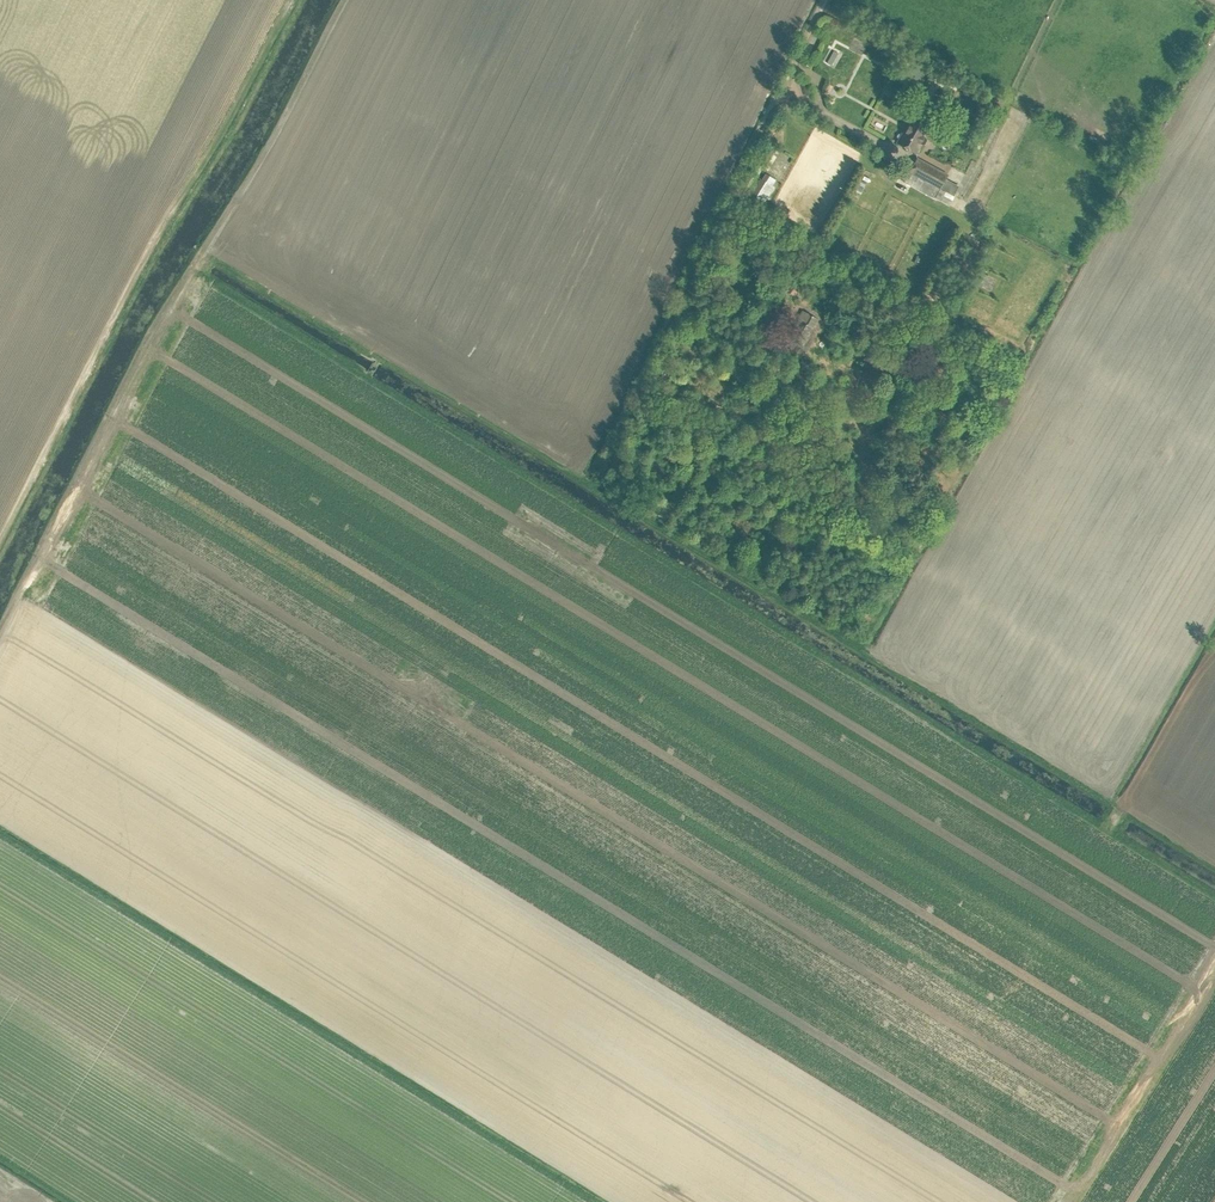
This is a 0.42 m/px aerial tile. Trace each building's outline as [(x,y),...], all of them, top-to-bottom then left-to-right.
[(916,76),(919,71),(903,63),(901,68),(916,76)] [(914,99),(918,91),(911,87),(907,96),(914,99)] [(917,105),(910,118),(897,141),(918,152),(930,129),(937,116),(917,105)] [(765,168),(777,148),(768,143),(756,163),(765,168)] [(950,206),(961,186),(945,178),(947,174),(917,158),(904,182),(950,206)] [(1119,168),(1125,173),(1132,164),(1126,159),(1119,168)] [(762,179),(752,195),(765,203),(775,186),(773,185),(775,181),(765,175),(763,179),(762,179)] [(1117,267),(1121,259),(1105,252),(1101,260),(1117,267)] [(797,287),(792,284),(788,292),(793,294),(797,287)] [(812,328),(818,319),(802,310),(797,319),(799,320),(798,323),(796,322),(788,336),(803,345),(810,332),(808,330),(810,327),(812,328)] [(770,339),(775,331),(768,327),(771,323),(764,319),(756,331),(770,339)]
